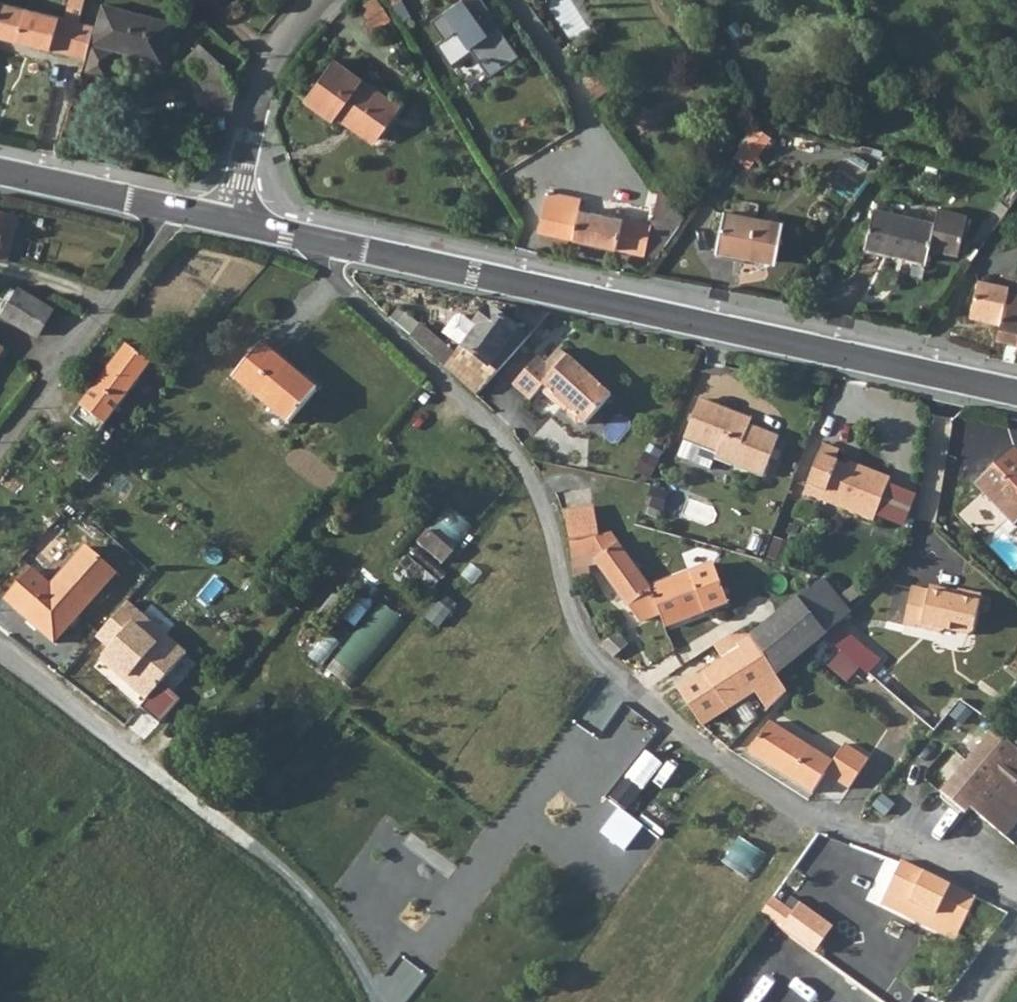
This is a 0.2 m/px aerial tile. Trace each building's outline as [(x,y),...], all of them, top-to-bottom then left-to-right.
[(387,20),(376,0),(371,0),(360,7),(366,18),(361,21),(368,32),(387,20)] [(432,10),(480,76),(512,55),(493,27),(481,34),(457,0),(447,0),(432,10)] [(0,2),(0,38),(85,60),(94,24),(0,2)] [(169,24),(102,7),(83,73),(106,80),(113,51),(159,62),(169,24)] [(197,137),(211,157),(223,145),(236,87),(224,68),(198,44),(183,62),(195,71),(206,96),(208,126),(197,137)] [(376,142),(400,109),(334,61),(304,102),(333,123),(339,115),(376,142)] [(771,166),(789,148),(776,135),(758,154),(771,166)] [(581,199),(547,192),(538,230),(645,255),(652,227),(579,210),(581,199)] [(10,213),(0,212),(0,254),(10,213)] [(931,228),(868,213),(859,250),(924,265),(927,250),(956,257),(965,219),(935,212),(931,228)] [(782,228),(726,216),(716,253),(774,267),(782,228)] [(967,318),(1000,324),(1006,294),(1007,287),(974,280),(967,318)] [(20,285),(3,313),(37,335),(55,307),(20,285)] [(1000,324),(997,340),(1016,344),(1016,296),(1006,294),(1000,324)] [(412,337),(474,390),(479,396),(531,338),(489,310),(476,326),(463,315),(455,315),(442,330),(452,338),(446,345),(422,325),(412,337)] [(313,386),(258,342),(231,374),(286,419),(313,386)] [(104,428),(155,365),(130,345),(74,417),(107,443),(110,441),(113,444),(118,439),(104,428)] [(613,398),(560,351),(547,366),(540,359),(515,386),(531,402),(542,391),(556,406),(560,402),(569,411),(569,420),(577,428),(586,428),(613,398)] [(716,459),(764,479),(780,439),(742,423),(744,417),(702,400),(686,440),(719,453),(716,459)] [(806,496),(879,523),(893,482),(858,469),(856,473),(837,466),(841,454),(824,448),(806,496)] [(1016,522),(1016,449),(978,484),(1015,524),(1016,522)] [(564,511),(569,524),(578,584),(593,582),(591,569),(598,564),(646,623),(664,615),(653,586),(614,535),(603,536),(598,506),(564,511)] [(454,551),(428,530),(418,542),(443,563),(454,551)] [(427,597),(447,574),(416,549),(397,572),(427,597)] [(52,647),(113,578),(83,551),(49,590),(31,574),(3,605),(52,647)] [(653,586),(664,615),(668,629),(733,604),(715,563),(653,586)] [(824,577),(799,599),(830,635),(855,612),(824,577)] [(913,591),(906,629),(938,636),(944,632),(969,638),(975,633),(981,597),(958,592),(957,600),(949,599),(949,594),(931,590),(930,594),(913,591)] [(830,635),(799,599),(753,635),(779,677),(830,635)] [(145,613),(129,600),(100,635),(115,648),(109,656),(136,675),(133,679),(154,696),(192,649),(170,631),(161,641),(138,622),(145,613)] [(383,602),(336,673),(360,688),(407,618),(383,602)] [(602,647),(616,660),(617,661),(635,672),(649,670),(622,635),(602,647)] [(770,712),(789,693),(779,677),(753,635),(739,645),(743,651),(682,693),(704,725),(756,689),(770,712)] [(776,767),(828,802),(847,769),(772,724),(751,754),(776,767)] [(996,729),(945,793),(967,812),(972,807),(1016,754),(1016,747),(996,729)] [(622,774),(649,797),(674,768),(647,744),(622,774)] [(1008,837),(1016,826),(1016,754),(972,807),(1008,837)] [(905,862),(890,893),(965,928),(980,898),(905,862)] [(890,893),(884,906),(959,942),(965,928),(890,893)] [(915,1001),(942,1001),(923,989),(915,1001)]
